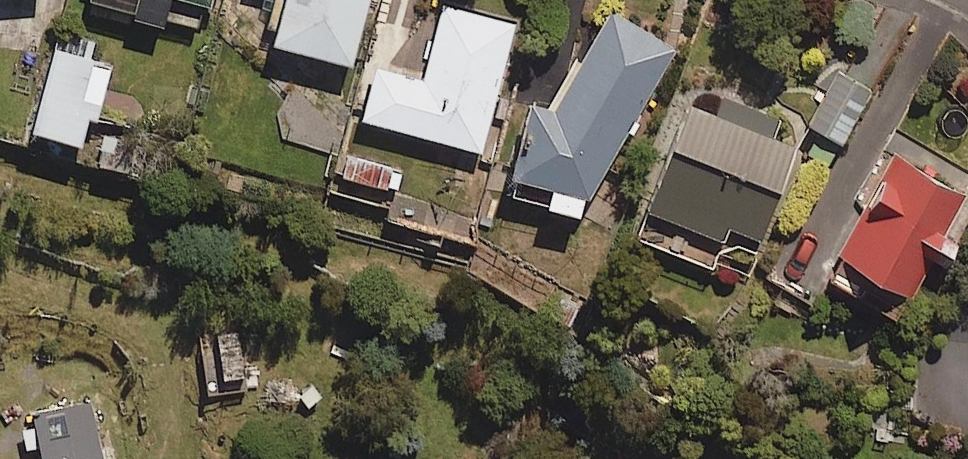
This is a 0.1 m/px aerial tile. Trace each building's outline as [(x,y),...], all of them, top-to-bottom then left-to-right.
[(170,18),(197,24),(201,8),(212,11),(214,0),(93,0),(90,9),(168,28),(170,18)] [(279,54),(354,73),(373,0),(292,0),(279,54)] [(515,22),(443,6),(425,83),(379,72),(366,129),(484,157),(515,22)] [(675,49),(611,16),(557,120),(548,115),(506,197),(579,235),(675,49)] [(115,74),(58,58),(33,144),(91,160),(115,74)] [(874,94),(841,76),(812,132),(845,150),(874,94)] [(694,115),(656,225),(729,251),(733,240),(765,252),(799,156),(772,146),(780,123),(724,103),(717,123),(694,115)] [(337,122),(289,107),(279,137),(328,152),(337,122)] [(901,311),(925,268),(941,277),(959,246),(943,237),(964,200),(910,169),(895,195),(885,189),(829,288),(866,309),(874,296),(901,311)] [(38,413),(48,458),(105,458),(93,402),(38,413)]
